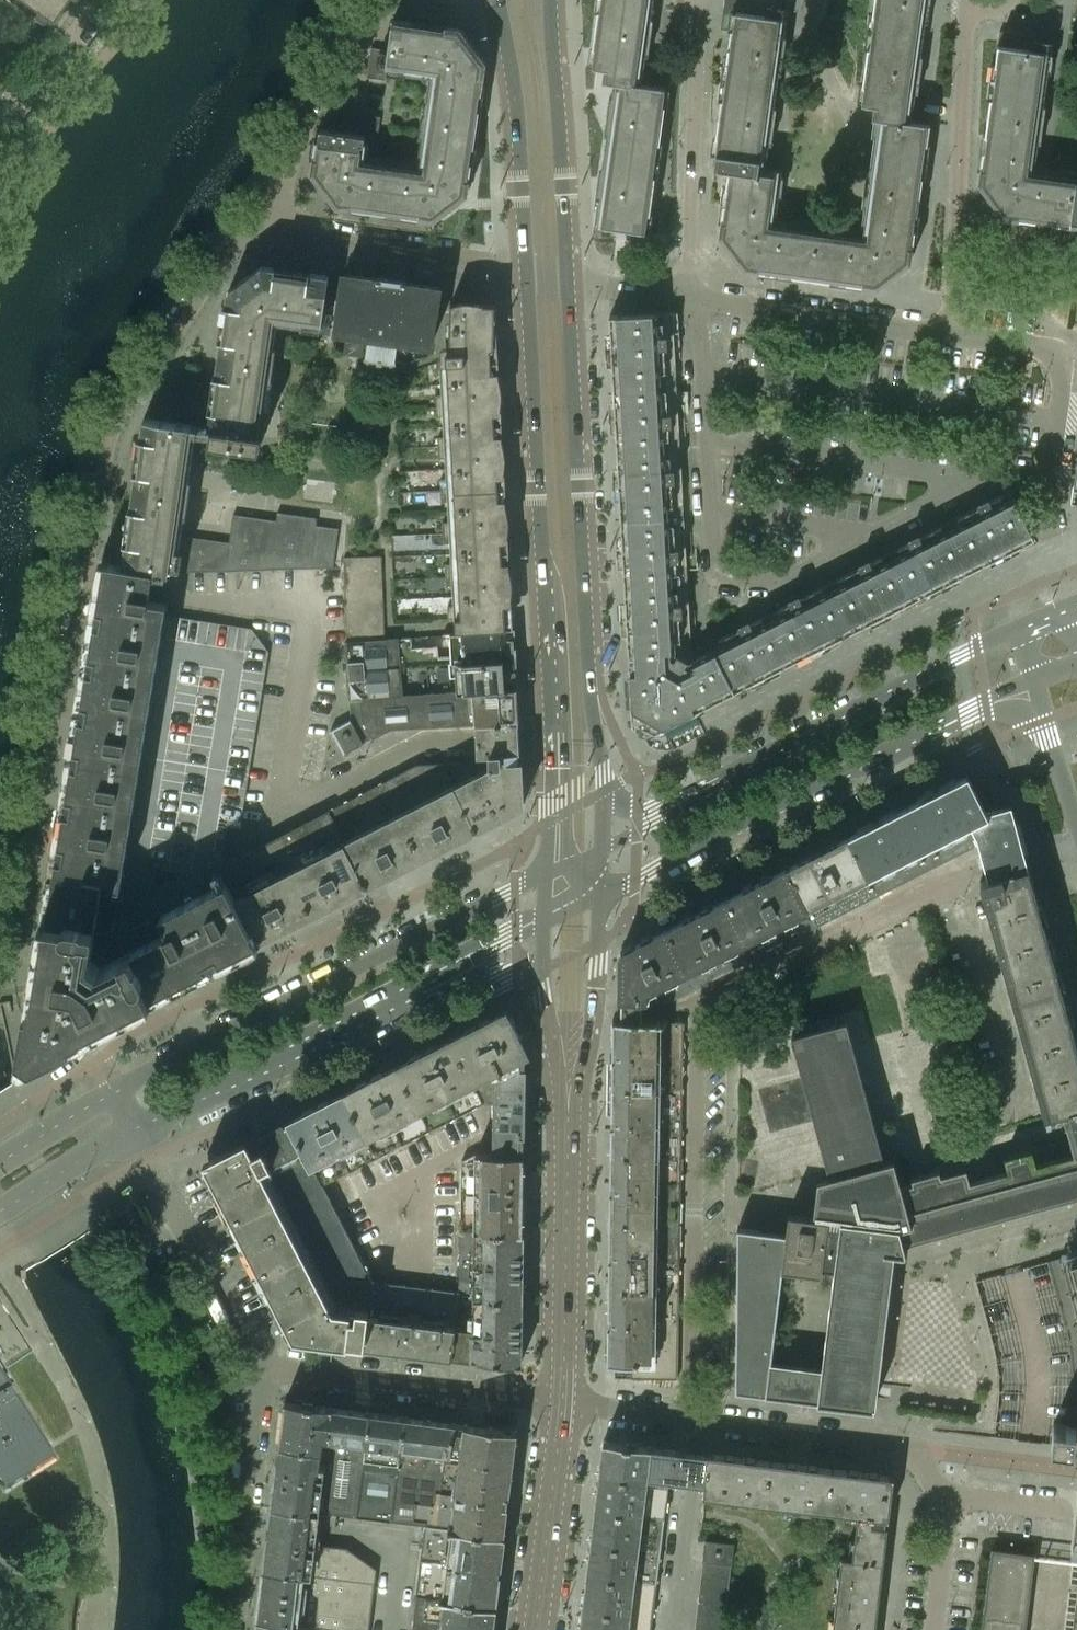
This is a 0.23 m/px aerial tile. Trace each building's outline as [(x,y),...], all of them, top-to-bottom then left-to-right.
[(64,0),(18,0),(34,11),(31,15),(31,18),(39,23),(42,22),(45,18),(49,22),(64,0)] [(665,106),(667,88),(665,88),(665,87),(637,84),(638,72),(643,73),(646,56),(648,56),(651,37),(643,36),(648,0),(602,0),(601,11),(598,10),(590,65),(593,65),(593,66),(605,68),(603,80),(614,82),(612,98),(609,98),(606,117),(614,118),(599,224),(658,232),(660,214),(650,212),(655,176),(652,176),(656,143),(660,143),(665,106)] [(918,38),(923,3),(930,4),(931,0),(874,0),(872,15),(875,15),(870,48),(867,48),(860,102),(863,102),(862,103),(874,105),(873,118),(881,119),(871,188),(864,187),(861,206),(864,207),(862,224),(867,224),(865,236),(770,223),(777,174),(760,172),(762,160),(767,161),(769,143),(772,143),(774,125),(767,124),(782,18),(737,11),(723,9),(720,28),(731,30),(726,67),(729,67),(724,100),(721,99),(713,154),(717,154),(715,167),(729,169),(726,188),(729,188),(727,204),(724,204),(720,234),(719,235),(745,269),(746,269),(777,273),(777,270),(793,272),(792,275),(829,281),(830,278),(846,280),(846,283),(877,287),(911,261),(910,261),(922,177),(919,177),(923,144),(926,144),(930,123),(906,120),(908,109),(913,109),(916,92),(918,93),(921,74),(913,72),(918,38)] [(723,9),(737,11),(739,0),(724,0),(723,9)] [(465,179),(467,164),(471,165),(479,109),(475,108),(480,77),(483,77),(485,62),(460,29),(446,27),(445,30),(413,25),(413,22),(393,19),(388,50),(371,48),(367,78),(386,81),(388,70),(434,76),(421,170),(362,161),(365,144),(376,146),(381,117),(339,111),(336,131),(320,128),(318,141),(315,158),(313,158),(311,174),(336,207),(434,220),(467,195),(469,180),(465,179)] [(355,40),(361,28),(351,23),(345,34),(355,40)] [(1012,47),(1014,32),(1000,30),(998,45),(1012,47)] [(978,182),(1004,217),(1035,221),(1035,218),(1052,220),(1051,223),(1052,223),(1071,226),(1072,223),(1076,223),(1076,177),(1029,171),(1031,159),(1035,160),(1038,143),(1041,143),(1043,124),(1036,123),(1041,88),(1046,52),(1045,51),(1029,49),(1012,47),(998,45),(995,64),(995,65),(998,65),(996,82),(993,98),(990,98),(990,99),(985,134),(978,182)] [(263,417),(268,384),(271,384),(273,365),(266,364),(273,318),(323,324),(329,276),(310,274),(310,272),(308,272),(307,276),(296,274),(297,271),(261,266),(227,292),(225,306),(227,307),(223,339),(220,339),(208,429),(210,430),(209,442),(254,449),(256,436),(264,436),(266,418),(263,417)] [(431,345),(440,287),(406,282),(406,281),(379,277),(378,278),(344,273),(342,283),(341,283),(341,287),(338,286),(333,316),(336,317),(335,320),(337,321),(336,331),(368,336),(366,354),(364,356),(368,360),(369,358),(378,359),(377,361),(381,362),(381,360),(390,361),(391,363),(396,361),(395,359),(398,340),(431,345)] [(506,629),(505,615),(513,614),(512,612),(509,612),(509,613),(505,614),(505,598),(509,598),(508,593),(511,593),(510,570),(503,570),(502,556),(506,556),(506,551),(509,551),(509,549),(506,549),(506,544),(502,545),(501,531),(508,530),(506,507),(503,507),(503,502),(499,503),(498,488),(497,471),(501,471),(501,466),(504,466),(503,443),(496,443),(495,429),(499,429),(499,424),(502,424),(502,422),(499,422),(498,417),(494,417),(494,403),(501,403),(499,382),(499,380),(496,380),(496,375),(492,375),(491,360),(495,360),(495,361),(498,361),(498,359),(491,359),(490,348),(494,348),(495,303),(450,302),(449,346),(449,352),(446,352),(446,362),(436,362),(434,374),(447,374),(448,394),(435,395),(436,416),(450,416),(451,436),(437,437),(439,458),(452,458),(453,478),(440,479),(441,501),(454,501),(455,521),(442,522),(444,544),(457,543),(458,563),(445,564),(446,586),(459,585),(460,605),(447,606),(448,618),(455,617),(456,633),(506,629)] [(672,311),(610,315),(629,652),(629,664),(632,661),(666,660),(672,663),(677,654),(689,661),(692,659),(692,658),(691,649),(672,311)] [(176,531),(191,425),(144,418),(141,438),(144,438),(139,471),(136,471),(131,508),(134,509),(131,524),(129,524),(124,560),(127,560),(151,564),(171,566),(176,531)] [(1001,495),(949,521),(973,568),(1034,537),(1013,496),(1004,500),(1001,495)] [(181,532),(176,531),(171,566),(176,567),(176,569),(181,570),(332,566),(339,529),(315,525),(316,519),(276,513),(275,521),(233,515),(228,543),(180,536),(181,532)] [(949,521),(897,548),(889,552),(893,557),(913,598),(973,568),(949,521)] [(913,598),(893,557),(889,552),(829,582),(852,629),(913,598)] [(349,699),(360,698),(452,691),(449,662),(453,662),(453,656),(452,656),(438,658),(437,645),(412,647),(412,636),(385,638),(381,555),(343,557),(347,642),(345,642),(349,699)] [(162,626),(166,602),(148,599),(151,583),(153,568),(150,568),(151,564),(127,560),(127,564),(105,561),(102,575),(96,616),(162,626)] [(829,582),(777,608),(770,612),(773,618),(794,659),(852,629),(829,582)] [(720,645),(711,649),(733,691),(794,659),(773,618),(770,612),(717,639),(720,645)] [(162,626),(96,616),(88,663),(155,673),(162,626)] [(515,657),(513,627),(512,627),(512,629),(506,629),(456,633),(450,633),(452,656),(453,656),(453,662),(515,657)] [(632,661),(629,664),(632,718),(635,725),(640,730),(647,732),(654,731),(733,691),(711,649),(692,659),(689,661),(677,654),(672,663),(666,660),(632,661)] [(453,662),(449,662),(452,691),(463,690),(473,689),(517,685),(515,657),(453,662)] [(155,673),(88,663),(81,709),(147,720),(155,673)] [(252,755),(260,683),(249,682),(248,690),(234,689),(232,705),(238,706),(232,753),(252,755)] [(517,685),(473,689),(452,691),(360,698),(361,717),(372,738),(390,728),(477,723),(477,725),(519,723),(517,685)] [(147,720),(81,709),(73,757),(140,768),(147,720)] [(363,743),(351,720),(351,719),(330,729),(330,731),(332,730),(344,753),(363,743)] [(519,723),(477,725),(478,739),(478,760),(443,762),(477,828),(523,805),(521,761),(518,761),(517,750),(520,750),(520,737),(519,723)] [(140,768),(73,757),(65,804),(132,815),(140,768)] [(477,828),(443,762),(416,764),(383,781),(399,813),(421,857),(477,828)] [(986,810),(967,774),(936,790),(966,849),(978,843),(973,826),(986,810)] [(421,857),(399,813),(383,781),(328,810),(367,885),(421,857)] [(966,849),(936,790),(906,805),(936,864),(966,849)] [(132,815),(65,804),(58,851),(125,862),(132,815)] [(1024,852),(1011,804),(986,810),(973,826),(978,843),(981,857),(984,865),(987,879),(1028,868),(1024,852)] [(906,805),(847,836),(877,894),(936,864),(906,805)] [(367,885),(328,810),(273,839),(312,913),(367,885)] [(877,894),(847,836),(787,866),(817,925),(877,894)] [(312,913),(273,839),(219,868),(226,880),(234,897),(235,898),(256,941),(312,913)] [(125,862),(58,851),(50,897),(99,905),(103,882),(121,885),(125,862)] [(817,925),(787,866),(727,897),(757,956),(817,925)] [(1056,970),(1028,868),(987,879),(979,881),(984,901),(1045,1125),(1060,1120),(1059,1114),(1062,1113),(1076,1109),(1076,1045),(1056,970)] [(235,898),(234,897),(226,880),(160,914),(169,930),(125,953),(116,937),(112,934),(95,931),(99,905),(50,897),(35,994),(36,1008),(38,1014),(44,1023),(51,1028),(58,1031),(66,1033),(71,1032),(83,1029),(186,976),(256,941),(235,898)] [(727,897),(667,927),(698,986),(757,956),(727,897)] [(698,986),(667,927),(620,952),(619,999),(620,999),(620,1012),(620,1020),(640,1021),(641,1012),(641,999),(670,1000),(698,986)] [(505,1011),(451,1039),(483,1101),(494,1101),(494,1074),(495,1074),(495,1070),(500,1067),(499,1065),(525,1051),(505,1011)] [(683,1021),(640,1021),(620,1020),(613,1020),(612,1088),(682,1090),(683,1021)] [(902,1192),(893,1158),(883,1160),(845,1020),(791,1035),(829,1176),(824,1178),(819,1216),(788,1212),(786,1227),(737,1227),(735,1390),(873,1407),(892,1251),(903,1252),(904,1252),(905,1252),(905,1251),(905,1250),(904,1246),(1076,1199),(1076,1109),(1062,1113),(1069,1139),(1073,1154),(1034,1164),(1030,1149),(1004,1156),(1008,1170),(969,1181),(965,1168),(941,1175),(939,1170),(911,1177),(914,1189),(902,1192)] [(451,1039),(397,1066),(429,1128),(483,1101),(451,1039)] [(524,1142),(525,1052),(525,1051),(499,1065),(500,1067),(495,1070),(495,1074),(494,1074),(494,1101),(493,1141),(493,1152),(524,1153),(524,1142)] [(429,1128),(397,1066),(344,1093),(376,1155),(429,1128)] [(682,1090),(612,1088),(611,1155),(681,1156),(682,1090)] [(344,1093),(290,1121),(304,1148),(322,1183),(376,1155),(344,1093)] [(245,1140),(247,1143),(260,1170),(304,1148),(290,1121),(284,1124),(283,1121),(245,1140)] [(260,1170),(247,1143),(245,1140),(244,1141),(204,1163),(294,1339),(346,1345),(347,1342),(364,1344),(372,1281),(322,1183),(304,1148),(260,1170)] [(524,1153),(493,1152),(475,1152),(461,1160),(460,1229),(522,1230),(524,1153)] [(681,1156),(611,1155),(610,1221),(680,1223),(681,1156)] [(680,1223),(610,1221),(609,1288),(679,1290),(680,1223)] [(522,1230),(460,1229),(459,1286),(467,1286),(467,1297),(521,1298),(522,1230)] [(1062,1262),(1061,1256),(1047,1260),(1056,1296),(1064,1323),(1069,1347),(1072,1370),(1072,1393),(1070,1425),(1053,1423),(1050,1444),(1073,1447),(1074,1445),(1076,1445),(1076,1258),(1062,1262)] [(372,1281),(364,1344),(364,1345),(451,1356),(451,1355),(459,1291),(372,1281)] [(520,1364),(521,1298),(467,1297),(467,1286),(459,1286),(459,1291),(451,1355),(520,1364)] [(679,1290),(609,1288),(608,1363),(630,1362),(630,1377),(678,1378),(679,1290)] [(33,1350),(0,1298),(0,1372),(33,1350)] [(10,1383),(5,1386),(0,1378),(0,1470),(44,1442),(46,1446),(49,1444),(10,1383)] [(284,1401),(279,1444),(327,1450),(333,1407),(284,1401)] [(357,1516),(364,1455),(370,1412),(333,1407),(327,1450),(323,1481),(319,1511),(357,1516)] [(392,1520),(405,1416),(370,1412),(364,1455),(357,1516),(392,1520)] [(516,1430),(405,1416),(392,1520),(425,1525),(504,1534),(516,1430)] [(594,1513),(664,1521),(669,1479),(647,1476),(651,1447),(651,1446),(603,1440),(594,1513)] [(319,1511),(323,1481),(327,1450),(279,1444),(270,1516),(318,1521),(319,1511)] [(703,1483),(707,1454),(697,1452),(651,1447),(647,1476),(669,1479),(693,1482),(703,1483)] [(708,1454),(707,1454),(703,1483),(705,1484),(703,1494),(766,1502),(771,1461),(709,1453),(708,1454)] [(832,1468),(771,1461),(766,1502),(827,1510),(832,1468)] [(893,1476),(832,1468),(827,1510),(858,1513),(885,1517),(888,1517),(893,1476)] [(664,1521),(594,1513),(586,1577),(656,1585),(664,1521)] [(885,1517),(858,1513),(853,1558),(852,1558),(852,1559),(883,1562),(887,1526),(884,1526),(885,1517)] [(318,1521),(270,1516),(269,1522),(267,1538),(264,1568),(374,1582),(376,1568),(346,1547),(315,1543),(318,1528),(318,1521)] [(425,1525),(416,1594),(446,1598),(495,1604),(504,1534),(425,1525)] [(733,1543),(705,1540),(703,1560),(731,1564),(733,1543)] [(1034,1554),(991,1548),(981,1629),(1025,1629),(1034,1554)] [(852,1559),(852,1558),(841,1557),(834,1619),(875,1624),(883,1562),(852,1559)] [(731,1564),(703,1560),(701,1573),(730,1576),(731,1564)] [(264,1568),(257,1618),(356,1629),(368,1629),(374,1582),(264,1568)] [(730,1576),(701,1573),(700,1586),(728,1589),(730,1576)] [(586,1577),(580,1629),(651,1629),(656,1585),(586,1577)] [(728,1589),(700,1586),(698,1599),(727,1602),(728,1589)] [(446,1598),(416,1594),(412,1629),(492,1629),(495,1604),(446,1598)] [(727,1602),(698,1599),(697,1612),(725,1615),(727,1602)] [(725,1615),(697,1612),(695,1625),(723,1628),(725,1615)] [(257,1618),(256,1629),(356,1629),(257,1618)] [(834,1619),(832,1629),(874,1629),(875,1624),(834,1619)]
